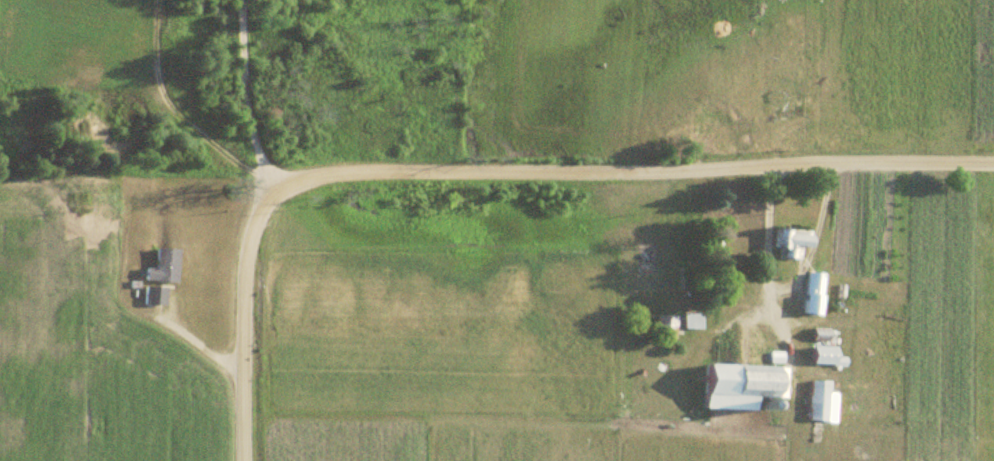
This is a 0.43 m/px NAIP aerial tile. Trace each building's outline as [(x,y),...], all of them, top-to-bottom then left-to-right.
[(799,260),(800,249),(813,250),(814,233),(777,231),(775,259),(799,260)] [(636,278),(657,278),(657,245),(636,245),(636,278)] [(143,270),(143,284),(176,285),(177,251),(154,251),(154,270),(143,270)] [(819,316),(822,274),(806,273),(803,315),(819,316)] [(144,288),(144,307),(165,307),(165,288),(144,288)] [(682,330),(721,330),(721,315),(682,315),(682,330)] [(656,338),(676,338),(676,317),(656,317),(656,338)] [(811,365),(808,421),(827,422),(830,366),(811,365)] [(784,398),(784,368),(732,367),(732,397),(784,398)]
